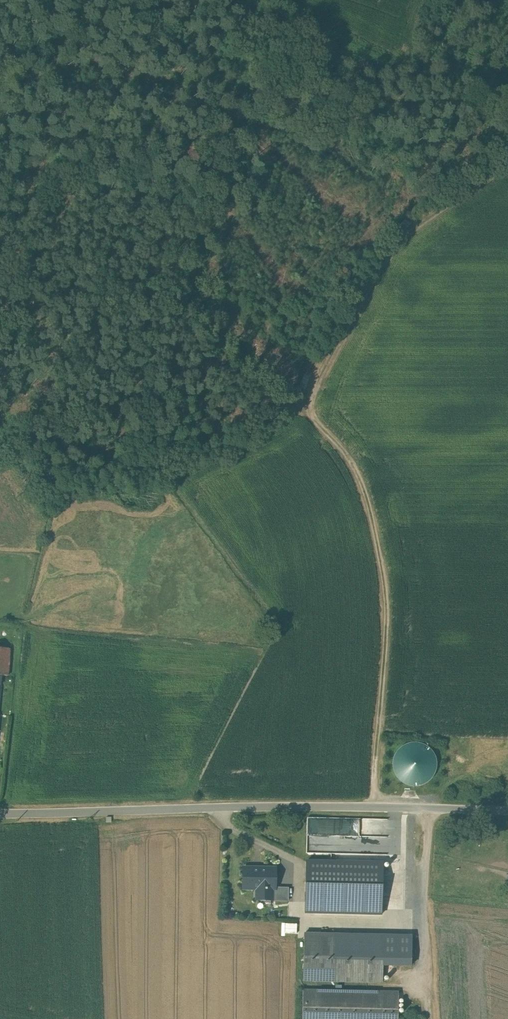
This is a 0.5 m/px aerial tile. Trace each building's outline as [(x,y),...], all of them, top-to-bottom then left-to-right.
[(0,647),(0,675),(1,675),(7,676),(10,648),(0,647)] [(408,783),(414,784),(421,783),(427,780),(432,775),(435,769),(437,763),(436,756),(433,749),(428,744),(421,740),(414,739),(407,741),(400,744),(395,750),(393,756),(392,763),(394,769),(397,775),(402,780),(408,783)] [(376,836),(377,818),(310,817),(308,817),(308,850),(322,850),(322,847),(319,847),(328,844),(329,845),(334,843),(334,836),(341,836),(342,838),(349,836),(351,842),(353,842),(353,839),(360,836),(374,837),(374,843),(378,842),(379,845),(384,845),(385,837),(388,849),(389,836),(376,836)] [(381,862),(304,860),(303,912),(380,914),(381,862)] [(276,869),(243,868),(243,888),(276,888),(276,869)] [(298,933),(298,922),(282,923),(282,934),(298,933)] [(302,934),(301,981),(380,983),(381,959),(334,958),(334,935),(302,934)] [(301,1018),(396,1018),(397,992),(302,990),(301,1018)]
